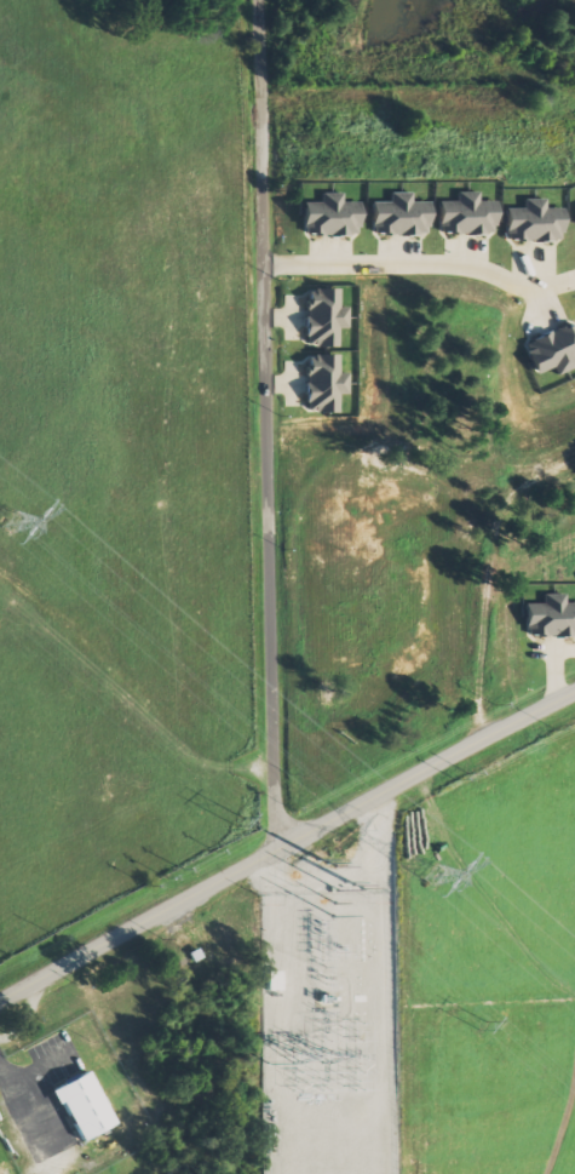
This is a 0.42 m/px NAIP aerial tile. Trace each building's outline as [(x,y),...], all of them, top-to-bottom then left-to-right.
[(494,201),(477,201),(477,191),(455,192),(456,201),(437,202),(439,235),(495,233),(494,201)] [(411,192),(389,193),(389,202),(372,202),(372,235),(429,234),(428,202),(411,202),(411,192)] [(342,193),(320,194),(320,202),(302,203),(303,236),(359,235),(358,202),(342,202),(342,193)] [(544,199),(523,199),(523,208),(505,209),(506,242),(562,241),(562,208),(545,208),(544,199)] [(338,289),(306,289),(306,347),(339,347),(339,329),(348,329),(348,307),(338,307),(338,289)] [(537,375),(553,368),(557,375),(574,367),(574,364),(573,359),(574,358),(574,321),(523,344),(537,375)] [(339,412),(339,394),(348,394),(348,373),(338,373),(338,355),(306,355),(307,412),(339,412)] [(526,637),(574,636),(574,603),(565,603),(564,594),(543,594),(544,603),(525,603),(526,637)] [(53,1087),(76,1142),(112,1126),(89,1072),(53,1087)]
